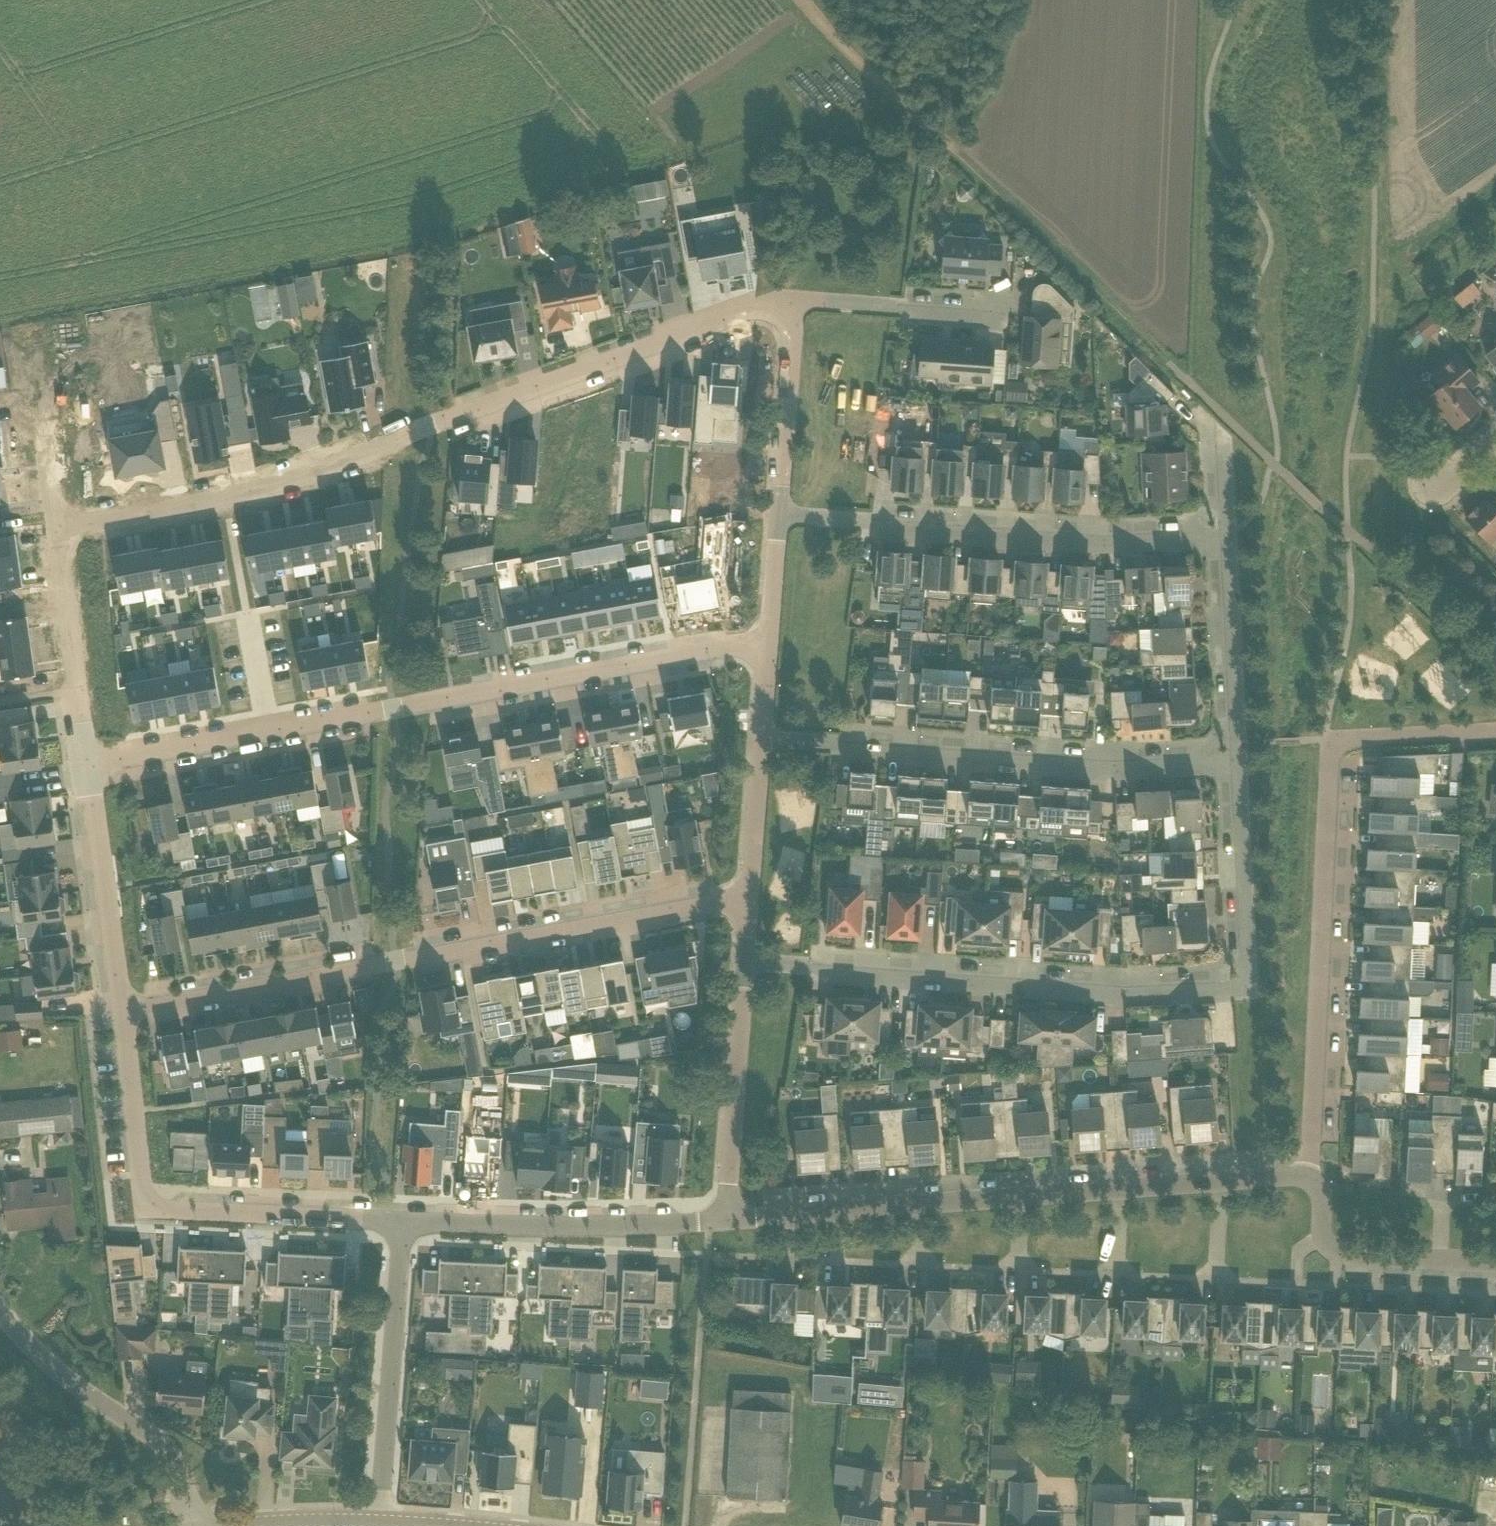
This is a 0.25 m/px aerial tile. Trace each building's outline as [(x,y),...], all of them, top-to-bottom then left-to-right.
[(653,198),(670,195),(668,180),(650,183),(653,198)] [(747,271),(739,226),(698,234),(695,218),(681,220),(688,261),(700,259),(704,279),(720,276),(720,279),(731,277),(730,274),(747,271)] [(501,222),(504,253),(532,250),(529,219),(501,222)] [(984,233),(978,238),(956,236),(950,230),(938,241),(943,247),(941,275),(986,278),(987,273),(1001,274),(1003,245),(989,244),(989,239),(984,233)] [(676,276),(670,242),(641,247),(639,268),(621,272),(628,307),(659,301),(655,280),(676,276)] [(565,279),(566,281),(540,285),(540,284),(538,285),(538,287),(539,287),(545,317),(544,318),(544,320),(546,319),(546,318),(548,318),(551,331),(573,327),(570,309),(581,307),(582,311),(599,308),(600,309),(602,309),(601,307),(600,307),(595,280),(579,283),(578,278),(569,280),(569,278),(565,279)] [(1461,305),(1479,292),(1470,281),(1452,294),(1461,305)] [(301,316),(295,283),(279,286),(285,319),(301,316)] [(1074,308),(1053,287),(1051,285),(1049,284),(1047,284),(1045,283),(1043,283),(1040,284),(1038,285),(1035,288),(1034,290),(1033,293),(1031,317),(1026,316),(1022,364),(1057,367),(1060,320),(1073,321),(1074,308)] [(526,328),(521,302),(496,306),(498,322),(469,327),(475,361),(490,358),(490,360),(503,357),(502,356),(517,353),(513,330),(526,328)] [(1426,339),(1443,325),(1432,313),(1416,327),(1426,339)] [(1104,330),(1099,319),(1093,321),(1097,333),(1104,330)] [(962,374),(961,383),(991,386),(994,348),(958,345),(959,340),(922,338),(921,357),(915,356),(915,354),(914,354),(911,375),(940,377),(941,372),(962,374)] [(376,383),(368,340),(341,345),(343,356),(322,360),(332,413),(366,406),(362,386),(376,383)] [(1486,355),(1494,365),(1493,368),(1495,373),(1495,347),(1486,355)] [(1456,427),(1480,407),(1467,391),(1479,381),(1458,355),(1434,376),(1442,386),(1426,401),(1440,418),(1446,414),(1456,427)] [(740,367),(740,364),(721,363),(712,362),(712,372),(711,376),(700,375),(694,442),(713,444),(715,418),(736,420),(738,385),(742,385),(743,367),(740,367)] [(1161,398),(1170,390),(1150,370),(1127,392),(1128,407),(1127,407),(1128,434),(1164,432),(1163,421),(1165,421),(1165,422),(1166,422),(1165,402),(1161,398)] [(190,418),(198,460),(228,455),(227,445),(225,439),(234,437),(235,443),(251,440),(240,377),(223,380),(230,413),(221,414),(220,412),(190,418)] [(1006,399),(1026,399),(1027,381),(1007,380),(1006,399)] [(691,426),(695,384),(671,382),(669,404),(659,403),(657,423),(691,426)] [(253,397),(262,443),(290,438),(288,429),(287,426),(294,425),(311,422),(306,397),(283,401),(281,392),(253,397)] [(632,410),(620,409),(618,440),(631,442),(632,434),(656,436),(657,423),(659,403),(660,397),(633,395),(632,410)] [(939,406),(930,405),(930,418),(938,419),(939,406)] [(616,412),(592,410),(590,433),(580,432),(577,467),(591,468),(592,454),(613,456),(616,412)] [(576,426),(553,424),(551,447),(540,446),(538,481),(551,482),(552,468),(573,470),(576,426)] [(111,440),(118,475),(165,467),(158,431),(111,440)] [(502,449),(501,464),(498,505),(515,507),(517,481),(533,482),(536,440),(513,438),(512,450),(502,449)] [(923,446),(897,444),(893,488),(920,490),(922,466),(935,467),(937,447),(938,443),(923,442),(923,446)] [(937,447),(935,467),(934,491),(960,493),(962,469),(976,470),(977,450),(978,446),(963,445),(963,449),(937,447)] [(1187,487),(1185,447),(1183,447),(1184,451),(1142,453),(1143,485),(1155,484),(1156,500),(1187,499),(1187,487)] [(977,450),(976,470),(974,494),(1000,496),(1002,472),(1016,473),(1017,465),(1017,453),(1018,449),(1003,448),(1003,452),(977,450)] [(1058,452),(1056,476),(1055,500),(1081,502),(1083,477),(1100,479),(1099,455),(1086,454),(1086,450),(1058,448),(1057,452),(1058,452)] [(1017,465),(1016,473),(1014,497),(1041,499),(1043,475),(1056,476),(1058,452),(1057,452),(1043,451),(1042,467),(1017,465)] [(459,500),(485,502),(484,516),(497,517),(498,505),(501,464),(491,463),(491,459),(482,458),(482,456),(467,455),(467,457),(463,456),(459,500)] [(684,508),(685,496),(671,495),(670,508),(684,508)] [(1480,505),(1466,518),(1490,543),(1495,537),(1495,498),(1491,503),(1486,499),(1480,505)] [(371,499),(349,504),(356,541),(378,537),(371,499)] [(692,502),(691,519),(708,519),(709,503),(692,502)] [(356,541),(349,504),(327,508),(329,520),(329,519),(334,545),(335,545),(356,541)] [(329,519),(329,520),(308,523),(315,561),(337,557),(335,545),(334,545),(329,519)] [(705,523),(703,558),(701,578),(678,582),(683,609),(684,613),(709,608),(720,606),(715,581),(722,580),(727,519),(705,523)] [(647,522),(629,525),(632,537),(649,534),(647,522)] [(315,561),(308,523),(287,527),(294,565),(315,561)] [(294,565),(287,527),(265,531),(272,569),(294,565)] [(272,569),(265,531),(243,535),(250,573),(272,569)] [(18,560),(15,535),(0,537),(0,562),(18,560)] [(230,577),(223,539),(200,543),(207,581),(230,577)] [(638,550),(650,548),(649,540),(637,542),(638,550)] [(207,581),(200,543),(179,547),(186,585),(207,581)] [(493,562),(494,546),(481,549),(479,564),(493,562)] [(157,551),(158,551),(158,547),(135,551),(142,589),(163,585),(164,585),(157,551)] [(186,585),(179,547),(158,551),(157,551),(164,585),(163,585),(164,589),(186,585)] [(598,549),(599,557),(611,555),(609,547),(598,549)] [(599,557),(598,549),(586,552),(587,559),(599,557)] [(142,589),(135,551),(113,556),(120,593),(142,589)] [(908,553),(881,551),(878,593),(904,595),(903,610),(899,610),(898,628),(922,630),(924,597),(926,568),(907,566),(908,553)] [(453,569),(454,554),(443,556),(441,571),(453,569)] [(927,555),(926,568),(924,597),(950,599),(951,594),(970,595),(972,571),(953,570),(953,557),(927,555)] [(548,558),(549,566),(561,564),(560,556),(548,558)] [(537,568),(549,566),(548,558),(536,561),(537,568)] [(973,558),(972,571),(970,595),(970,602),(996,604),(996,599),(997,597),(1016,598),(1018,574),(998,573),(999,560),(973,558)] [(21,584),(18,560),(0,562),(0,601),(7,601),(5,587),(21,584)] [(508,560),(496,562),(497,570),(509,568),(508,560)] [(1019,561),(1018,574),(1016,598),(1015,605),(1042,607),(1042,611),(1062,613),(1062,608),(1062,602),(1064,578),(1044,576),(1045,563),(1019,561)] [(498,574),(496,562),(474,566),(476,578),(498,574)] [(678,576),(676,563),(660,566),(662,579),(678,576)] [(1065,565),(1064,578),(1062,602),(1062,608),(1087,609),(1087,618),(1107,619),(1107,606),(1105,581),(1090,580),(1091,567),(1065,565)] [(1191,617),(1190,573),(1189,570),(1188,568),(1186,567),(1184,566),(1181,565),(1164,566),(1166,591),(1167,613),(1158,614),(1159,627),(1185,626),(1184,615),(1190,615),(1190,617),(1191,617)] [(1166,591),(1164,566),(1125,568),(1125,578),(1114,578),(1114,568),(1105,569),(1105,581),(1107,606),(1122,606),(1121,593),(1166,591)] [(372,587),(370,574),(354,577),(357,590),(364,588),(372,587)] [(655,577),(630,582),(637,621),(663,616),(655,577)] [(329,595),(327,582),(311,585),(313,598),(329,595)] [(488,634),(504,631),(495,582),(477,585),(483,616),(442,624),(446,643),(456,641),(459,654),(491,648),(488,634)] [(637,621),(630,582),(605,586),(612,626),(637,621)] [(612,626),(605,586),(580,591),(587,630),(612,626)] [(287,603),(284,590),(269,593),(271,606),(287,603)] [(587,630),(580,591),(555,596),(562,635),(587,630)] [(562,635),(555,596),(530,600),(537,640),(562,635)] [(343,611),(341,599),(333,600),(335,613),(343,611)] [(537,640),(530,600),(504,605),(511,644),(537,640)] [(222,614),(219,602),(204,605),(206,617),(222,614)] [(322,615),(319,603),(312,604),(304,605),(306,618),(322,615)] [(179,622),(177,610),(161,613),(163,625),(179,622)] [(1043,637),(1057,637),(1057,616),(1044,616),(1043,637)] [(26,617),(0,621),(0,650),(30,646),(26,617)] [(131,631),(129,620),(122,622),(124,633),(131,631)] [(1161,665),(1187,664),(1185,641),(1193,641),(1192,626),(1185,626),(1159,627),(1152,628),(1153,650),(1141,651),(1142,666),(1161,665)] [(193,638),(191,627),(176,629),(178,641),(193,638)] [(124,633),(126,644),(133,642),(131,631),(124,633)] [(164,643),(162,632),(155,633),(157,645),(164,643)] [(364,639),(342,643),(349,680),(371,676),(364,639)] [(968,650),(980,651),(981,640),(969,639),(968,650)] [(984,651),(993,652),(994,640),(984,639),(984,651)] [(341,643),(320,647),(327,684),(348,680),(341,643)] [(0,650),(0,665),(2,679),(34,675),(30,646),(0,650)] [(1107,660),(1108,647),(1095,646),(1094,659),(1107,660)] [(320,647),(298,651),(305,689),(327,684),(320,647)] [(1187,664),(1161,665),(1161,679),(1170,679),(1171,701),(1172,726),(1188,725),(1194,722),(1194,672),(1193,673),(1193,675),(1187,675),(1187,664)] [(221,704),(214,667),(191,671),(198,708),(221,704)] [(909,684),(910,671),(873,669),(870,713),(896,715),(896,704),(909,705),(909,704),(908,704),(909,684)] [(1051,716),(1054,682),(1054,670),(1041,669),(1041,678),(1017,676),(1016,688),(1017,688),(1014,724),(1039,725),(1040,715),(1051,716)] [(198,708),(191,671),(170,675),(177,712),(198,708)] [(918,716),(943,718),(945,683),(921,681),(922,672),(910,671),(909,684),(920,685),(918,716)] [(177,712),(170,675),(149,679),(156,716),(177,712)] [(970,685),(945,683),(943,718),(967,720),(970,689),(981,689),(982,677),(970,676),(970,685)] [(990,722),(1014,724),(1017,688),(1016,688),(993,687),(993,678),(982,677),(981,689),(992,690),(990,722)] [(156,716),(149,679),(126,683),(133,721),(156,716)] [(1087,729),(1089,696),(1075,695),(1075,683),(1054,682),(1051,715),(1062,716),(1062,727),(1087,729)] [(711,723),(708,705),(714,704),(711,687),(687,691),(687,695),(668,698),(670,711),(660,713),(663,732),(711,723)] [(1172,726),(1171,701),(1142,702),(1141,689),(1110,691),(1112,729),(1121,728),(1120,718),(1132,718),(1132,728),(1172,726)] [(644,736),(638,704),(611,709),(624,779),(625,787),(637,785),(636,777),(638,777),(631,739),(644,736)] [(624,779),(611,709),(584,714),(590,746),(603,744),(610,782),(612,781),(614,789),(625,787),(624,779)] [(566,759),(558,719),(532,724),(545,794),(559,791),(553,761),(566,759)] [(37,744),(37,743),(34,720),(0,725),(0,749),(37,744)] [(545,794),(532,724),(505,729),(506,737),(494,740),(496,755),(499,772),(525,767),(530,797),(545,794)] [(499,772),(496,755),(481,758),(477,733),(444,739),(451,775),(472,771),(490,813),(498,812),(506,810),(499,772)] [(37,743),(37,744),(0,749),(0,750),(4,776),(0,776),(0,787),(22,784),(20,770),(42,767),(38,743),(37,743)] [(1449,780),(1462,781),(1463,752),(1451,752),(1449,780)] [(1370,793),(1381,794),(1381,793),(1419,795),(1419,794),(1420,773),(1438,774),(1439,753),(1383,756),(1382,775),(1371,774),(1370,793)] [(679,765),(664,768),(666,779),(681,776),(679,765)] [(664,780),(662,766),(651,768),(653,782),(664,780)] [(301,767),(290,769),(297,807),(319,803),(313,770),(302,772),(301,767)] [(276,811),(297,807),(290,769),(278,771),(279,777),(270,778),(276,811)] [(356,804),(349,770),(326,774),(331,805),(320,807),(325,833),(346,829),(341,807),(356,804)] [(706,797),(718,795),(720,771),(702,774),(706,797)] [(850,772),(850,783),(837,783),(836,804),(848,805),(848,807),(862,808),(861,817),(884,819),(886,785),(875,784),(876,774),(850,772)] [(276,811),(270,778),(260,780),(259,775),(247,777),(254,815),(276,811)] [(921,812),(923,777),(898,775),(897,786),(886,785),(884,819),(895,820),(896,810),(921,812)] [(254,815),(247,777),(236,779),(237,784),(227,786),(233,819),(254,815)] [(920,821),(956,824),(958,790),(947,789),(948,779),(923,777),(921,812),(920,821)] [(595,782),(597,794),(605,792),(607,792),(605,780),(595,782)] [(969,791),(958,790),(956,824),(992,826),(992,817),(995,782),(970,780),(969,791)] [(233,819),(227,786),(217,788),(216,782),(205,785),(212,823),(233,819)] [(1028,816),(1029,816),(1030,797),(1031,797),(1031,795),(1019,795),(1020,784),(995,782),(992,817),(1016,819),(1016,828),(1027,829),(1028,816)] [(22,784),(0,787),(0,801),(11,799),(15,823),(52,818),(49,795),(24,798),(22,784)] [(212,823),(205,785),(193,787),(194,792),(184,794),(190,827),(212,823)] [(1039,817),(1029,816),(1028,816),(1027,829),(1039,830),(1040,821),(1064,822),(1067,787),(1042,785),(1039,817)] [(1091,789),(1067,787),(1064,822),(1088,824),(1088,833),(1100,834),(1101,821),(1089,820),(1091,789)] [(646,799),(644,788),(629,791),(631,802),(646,799)] [(1202,841),(1200,797),(1200,794),(1198,792),(1196,790),(1194,789),(1191,789),(1175,790),(1176,815),(1177,837),(1169,838),(1170,851),(1195,850),(1195,838),(1201,838),(1201,841),(1202,841)] [(1136,802),(1116,803),(1116,831),(1132,830),(1132,817),(1176,815),(1175,790),(1135,792),(1136,802)] [(559,791),(545,794),(546,803),(560,800),(559,791)] [(1381,793),(1381,794),(1380,812),(1369,811),(1368,830),(1379,831),(1379,830),(1417,832),(1418,810),(1436,810),(1436,805),(1437,796),(1419,794),(1419,795),(1381,793)] [(546,803),(545,794),(530,797),(532,805),(546,803)] [(1436,805),(1444,806),(1445,796),(1437,796),(1436,805)] [(196,858),(191,831),(179,833),(173,803),(149,807),(156,842),(170,839),(175,861),(181,860),(196,858)] [(584,805),(571,807),(574,819),(586,817),(584,805)] [(555,808),(545,810),(547,821),(558,819),(555,808)] [(652,814),(654,827),(659,850),(661,863),(663,862),(662,860),(674,858),(676,868),(702,864),(700,850),(703,849),(701,834),(697,835),(695,820),(693,820),(693,821),(670,825),(667,811),(666,812),(666,814),(654,816),(654,814),(652,814)] [(534,823),(532,813),(521,815),(523,825),(534,823)] [(523,825),(521,815),(509,817),(511,828),(523,825)] [(53,817),(52,818),(15,823),(17,847),(2,849),(4,864),(32,860),(30,845),(56,842),(53,817)] [(464,829),(462,819),(453,820),(455,831),(464,829)] [(659,850),(654,827),(629,831),(627,821),(610,824),(612,835),(613,835),(621,878),(622,878),(650,873),(646,852),(659,850)] [(1366,867),(1377,868),(1377,867),(1416,869),(1416,868),(1417,832),(1379,830),(1379,831),(1379,849),(1367,848),(1366,867)] [(1440,833),(1439,848),(1449,849),(1449,852),(1459,853),(1460,834),(1440,833)] [(613,835),(612,835),(589,839),(589,840),(578,842),(581,859),(592,857),(597,883),(621,878),(613,835)] [(477,896),(466,837),(449,840),(452,855),(429,859),(439,912),(442,912),(443,915),(456,912),(455,909),(458,909),(456,899),(477,896)] [(315,838),(303,840),(305,848),(316,846),(315,838)] [(305,848),(303,840),(291,843),(293,851),(305,848)] [(578,886),(571,845),(549,849),(556,890),(578,886)] [(272,846),(261,848),(262,856),(274,854),(272,846)] [(262,856),(261,848),(249,851),(250,859),(262,856)] [(954,859),(966,859),(967,849),(955,848),(954,859)] [(556,890),(549,849),(527,853),(535,894),(556,890)] [(1195,850),(1170,851),(1170,852),(1163,852),(1164,874),(1151,875),(1152,890),(1171,889),(1197,888),(1195,865),(1203,864),(1203,849),(1195,850)] [(506,857),(507,857),(506,850),(473,856),(478,879),(487,878),(492,902),(514,898),(506,857)] [(1031,852),(1031,866),(1056,866),(1056,852),(1031,852)] [(535,894),(527,853),(507,857),(506,857),(514,898),(535,894)] [(1000,865),(1012,866),(1012,854),(1001,853),(1000,865)] [(230,854),(218,856),(220,864),(231,862),(230,854)] [(220,864),(218,856),(206,859),(208,866),(220,864)] [(299,856),(287,858),(289,866),(300,863),(299,856)] [(196,858),(181,860),(183,868),(197,866),(196,858)] [(289,866),(287,858),(275,860),(277,868),(289,866)] [(55,871),(34,874),(32,860),(4,864),(6,877),(19,876),(22,898),(22,899),(58,894),(58,893),(55,871)] [(311,865),(316,891),(328,889),(334,920),(357,915),(351,881),(336,883),(332,861),(311,865)] [(258,871),(256,863),(245,866),(246,874),(258,871)] [(868,865),(866,899),(880,900),(882,866),(868,865)] [(246,874),(245,866),(233,868),(234,876),(246,874)] [(1420,869),(1416,868),(1416,869),(1377,867),(1377,868),(1377,886),(1365,885),(1364,904),(1376,905),(1376,904),(1414,906),(1415,883),(1420,884),(1420,869)] [(940,904),(942,872),(929,871),(928,887),(907,886),(907,894),(892,893),(889,935),(895,935),(895,938),(912,939),(912,936),(918,937),(921,901),(926,902),(926,903),(940,904)] [(215,879),(214,872),(202,874),(204,882),(215,879)] [(1142,873),(1119,874),(1120,892),(1143,891),(1142,873)] [(204,882),(202,874),(190,876),(192,884),(204,882)] [(1197,900),(1197,888),(1171,889),(1172,903),(1180,903),(1181,925),(1182,950),(1199,949),(1202,948),(1204,947),(1205,945),(1207,943),(1207,940),(1204,897),(1203,897),(1203,899),(1197,900)] [(151,918),(157,953),(181,948),(175,918),(187,915),(182,889),(161,893),(165,915),(151,918)] [(860,913),(860,911),(862,891),(832,889),(829,922),(827,922),(826,933),(843,934),(843,932),(859,933),(860,913)] [(985,905),(982,946),(998,947),(998,943),(1007,943),(1008,928),(1021,929),(1024,892),(1002,891),(1001,906),(985,905)] [(59,893),(58,893),(58,894),(22,899),(22,898),(13,900),(16,924),(62,918),(62,914),(66,911),(64,899),(60,897),(59,893)] [(317,895),(295,899),(302,937),(313,935),(312,930),(323,928),(317,895)] [(985,905),(961,903),(962,898),(947,897),(945,924),(958,925),(957,940),(965,940),(965,945),(982,946),(985,905)] [(1453,897),(1447,902),(1446,908),(1458,908),(1458,897),(1453,897)] [(302,937),(295,899),(273,903),(280,936),(289,934),(290,940),(302,937)] [(280,936),(273,903),(252,907),(259,945),(271,943),(270,938),(280,936)] [(1069,952),(1072,911),(1049,910),(1049,904),(1034,903),(1032,930),(1046,931),(1044,946),(1053,947),(1053,951),(1069,952)] [(1363,941),(1374,942),(1374,941),(1412,942),(1413,921),(1432,921),(1432,907),(1414,906),(1376,904),(1376,905),(1375,923),(1363,922),(1363,941)] [(259,945),(252,907),(231,911),(237,944),(247,942),(248,948),(259,945)] [(1072,911),(1069,952),(1086,953),(1086,949),(1095,950),(1096,935),(1109,936),(1111,909),(1096,908),(1096,913),(1072,911)] [(237,944),(231,911),(210,915),(217,953),(229,951),(227,946),(237,944)] [(1123,953),(1126,953),(1131,952),(1131,943),(1142,942),(1143,952),(1182,950),(1181,925),(1137,927),(1136,914),(1121,915),(1123,953)] [(217,953),(210,915),(188,919),(194,952),(204,950),(205,956),(217,953)] [(1410,980),(1412,942),(1374,941),(1374,942),(1373,960),(1362,959),(1361,978),(1372,979),(1372,978),(1410,980)] [(33,951),(36,973),(36,974),(73,969),(73,968),(69,946),(33,951)] [(647,956),(635,958),(641,989),(665,985),(669,1008),(692,1004),(690,993),(698,992),(698,967),(696,955),(689,956),(688,947),(647,955),(647,956)] [(1437,976),(1453,976),(1454,952),(1438,951),(1437,976)] [(623,959),(601,963),(609,1004),(631,1000),(623,959)] [(609,1004),(601,963),(580,967),(587,1008),(609,1004)] [(558,971),(559,971),(559,967),(537,971),(544,1012),(565,1008),(558,971)] [(587,1008),(580,967),(559,971),(558,971),(565,1008),(566,1012),(587,1008)] [(74,968),(73,968),(73,969),(36,974),(36,973),(35,973),(38,998),(77,992),(76,989),(80,986),(79,974),(74,972),(74,968)] [(544,1012),(537,971),(515,975),(523,1016),(524,1016),(544,1012)] [(527,1032),(524,1016),(523,1016),(515,975),(487,980),(491,1001),(478,1003),(485,1040),(500,1037),(498,1023),(510,1021),(513,1034),(527,1032)] [(1433,981),(1410,980),(1372,978),(1372,979),(1371,997),(1360,996),(1359,1015),(1370,1016),(1370,1015),(1408,1017),(1409,995),(1429,996),(1433,991),(1433,981)] [(1454,1049),(1472,1049),(1474,978),(1456,978),(1454,1049)] [(476,1031),(469,994),(455,997),(453,986),(441,989),(440,985),(421,989),(425,1012),(421,1013),(425,1031),(440,1029),(442,1037),(476,1031)] [(812,1040),(824,1041),(823,1046),(838,1047),(838,1036),(851,1037),(854,997),(838,995),(838,1000),(829,999),(828,1014),(814,1013),(812,1040)] [(854,997),(851,1037),(875,1039),(875,1045),(889,1046),(891,1019),(878,1018),(879,1003),(870,1002),(871,998),(854,997)] [(330,1015),(319,1017),(323,1041),(322,1041),(322,1043),(323,1043),(326,1059),(327,1058),(326,1056),(338,1053),(338,1056),(360,1052),(355,1028),(358,1027),(358,1028),(360,1028),(360,1011),(359,1011),(359,1012),(353,1013),(350,1000),(349,1000),(349,1001),(330,1005),(330,1003),(328,1004),(330,1015)] [(16,1004),(17,1020),(43,1018),(42,1002),(16,1004)] [(920,1043),(943,1045),(946,1003),(930,1002),(929,1006),(921,1006),(920,1021),(906,1020),(904,1047),(919,1048),(920,1043)] [(943,1045),(944,1045),(967,1046),(967,1052),(981,1053),(982,1045),(983,1028),(983,1025),(970,1024),(971,1009),(962,1008),(962,1004),(946,1003),(943,1045)] [(323,1041),(319,1017),(317,1006),(315,1006),(316,1007),(297,1011),(297,1010),(296,1010),(302,1045),(322,1041),(323,1041)] [(302,1045),(296,1010),(276,1014),(282,1049),(302,1045)] [(1054,1066),(1058,1011),(1043,1010),(1043,1015),(1022,1013),(1020,1039),(1038,1040),(1036,1068),(1054,1066)] [(1058,1011),(1054,1066),(1072,1065),(1074,1043),(1092,1044),(1094,1018),(1073,1017),(1073,1013),(1058,1011)] [(282,1049),(276,1014),(275,1014),(275,1015),(256,1018),(262,1053),(282,1049)] [(1406,1054),(1408,1017),(1370,1015),(1370,1016),(1369,1033),(1358,1033),(1357,1052),(1369,1052),(1406,1054)] [(1212,1053),(1211,1023),(1211,1021),(1210,1019),(1208,1018),(1206,1017),(1204,1016),(1160,1020),(1160,1022),(1163,1022),(1165,1043),(1160,1043),(1161,1058),(1166,1058),(1206,1055),(1206,1053),(1212,1053)] [(262,1053),(256,1018),(237,1022),(236,1021),(242,1056),(262,1053)] [(1003,1047),(1006,1020),(991,1019),(988,1046),(1003,1047)] [(242,1056),(236,1021),(216,1025),(222,1060),(242,1056)] [(222,1060),(216,1025),(215,1025),(215,1026),(196,1029),(196,1028),(195,1028),(197,1040),(201,1064),(202,1064),(222,1060)] [(515,1069),(588,1059),(588,1056),(614,1052),(611,1027),(567,1033),(568,1042),(512,1049),(515,1069)] [(20,1047),(18,1028),(0,1030),(0,1049),(20,1047)] [(1128,1061),(1127,1030),(1112,1030),(1113,1061),(1128,1061)] [(203,1065),(202,1064),(201,1064),(197,1040),(185,1043),(183,1031),(182,1031),(182,1032),(162,1036),(162,1034),(161,1035),(163,1048),(161,1049),(160,1048),(159,1048),(160,1064),(162,1064),(162,1063),(166,1063),(168,1071),(169,1071),(169,1070),(188,1066),(191,1080),(204,1077),(202,1065),(203,1065)] [(1161,1058),(1160,1043),(1142,1044),(1142,1032),(1127,1033),(1128,1061),(1150,1059),(1161,1058)] [(649,1038),(653,1055),(672,1053),(669,1034),(649,1038)] [(1449,1053),(1449,1037),(1431,1036),(1430,1052),(1449,1053)] [(632,1041),(616,1044),(618,1053),(619,1059),(635,1058),(632,1041)] [(1356,1089),(1377,1090),(1402,1091),(1405,1091),(1406,1054),(1369,1052),(1368,1070),(1357,1070),(1356,1089)] [(480,1053),(465,1055),(468,1077),(479,1076),(484,1075),(480,1053)] [(696,1069),(697,1053),(684,1055),(683,1068),(696,1069)] [(1167,1074),(1166,1058),(1161,1058),(1150,1059),(1151,1075),(1167,1074)] [(640,1065),(597,1062),(596,1082),(639,1085),(640,1065)] [(553,1067),(552,1077),(572,1079),(573,1065),(553,1067)] [(1001,1071),(1002,1083),(1017,1082),(1020,1077),(1020,1069),(1001,1071)] [(508,1082),(527,1084),(529,1070),(508,1072),(508,1082)] [(1448,1089),(1449,1072),(1427,1071),(1426,1088),(1448,1089)] [(478,1092),(479,1076),(468,1077),(464,1077),(463,1091),(478,1092)] [(948,1090),(961,1090),(960,1076),(948,1077),(948,1090)] [(463,1091),(464,1077),(447,1079),(447,1090),(463,1091)] [(303,1078),(289,1080),(290,1090),(304,1089),(303,1078)] [(318,1081),(320,1093),(332,1092),(331,1079),(318,1081)] [(290,1090),(289,1080),(275,1082),(276,1092),(290,1090)] [(229,1097),(226,1084),(206,1088),(208,1100),(229,1097)] [(260,1084),(248,1086),(249,1095),(262,1093),(260,1084)] [(1186,1140),(1199,1139),(1217,1138),(1214,1099),(1195,1100),(1194,1084),(1169,1086),(1173,1137),(1186,1136),(1186,1140)] [(206,1085),(192,1088),(195,1101),(208,1100),(206,1088),(206,1085)] [(246,1086),(232,1087),(233,1097),(246,1095),(246,1086)] [(1138,1089),(1114,1091),(1118,1142),(1130,1141),(1130,1145),(1161,1142),(1157,1103),(1139,1105),(1138,1089)] [(1402,1091),(1377,1090),(1376,1102),(1401,1103),(1402,1091)] [(1105,1143),(1118,1142),(1114,1091),(1089,1093),(1090,1108),(1072,1110),(1075,1149),(1105,1147),(1105,1143)] [(1431,1094),(1431,1111),(1460,1111),(1461,1094),(1431,1094)] [(10,1103),(0,1104),(0,1136),(75,1129),(72,1097),(10,1103)] [(308,1140),(307,1140),(286,1139),(287,1117),(282,1117),(282,1098),(265,1100),(264,1116),(266,1116),(264,1165),(282,1166),(282,1174),(308,1175),(308,1167),(307,1167),(308,1140)] [(1007,1150),(1008,1150),(1020,1149),(1020,1153),(1050,1151),(1047,1112),(1029,1113),(1028,1098),(1003,1099),(1007,1150)] [(1007,1150),(1003,1099),(979,1101),(980,1117),(962,1119),(965,1158),(995,1155),(995,1151),(1007,1150)] [(308,1118),(307,1140),(308,1140),(307,1167),(308,1167),(326,1168),(326,1176),(351,1177),(353,1133),(352,1132),(352,1134),(330,1133),(330,1119),(328,1118),(328,1106),(311,1105),(310,1118),(308,1118)] [(897,1159),(898,1159),(910,1158),(910,1162),(940,1160),(937,1121),(919,1122),(917,1106),(893,1108),(897,1159)] [(885,1160),(896,1159),(897,1159),(893,1108),(869,1110),(870,1126),(852,1127),(854,1166),(885,1164),(885,1160)] [(457,1161),(461,1111),(447,1109),(444,1141),(428,1140),(429,1124),(411,1122),(409,1144),(405,1143),(403,1161),(408,1161),(406,1182),(429,1184),(430,1180),(443,1181),(444,1160),(457,1161)] [(829,1164),(842,1163),(838,1112),(813,1114),(814,1130),(796,1132),(799,1171),(829,1168),(829,1164)] [(1370,1113),(1354,1112),(1352,1170),(1375,1171),(1374,1179),(1390,1179),(1392,1135),(1369,1134),(1370,1113)] [(1444,1173),(1447,1115),(1432,1114),(1431,1131),(1408,1130),(1406,1180),(1431,1181),(1432,1172),(1444,1173)] [(1461,1116),(1447,1115),(1444,1173),(1456,1173),(1455,1183),(1481,1184),(1483,1134),(1460,1132),(1461,1116)] [(679,1145),(680,1139),(652,1137),(653,1123),(637,1122),(634,1152),(649,1154),(647,1180),(676,1182),(677,1166),(681,1166),(683,1145),(679,1145)] [(195,1164),(209,1165),(210,1133),(187,1132),(172,1131),(171,1146),(175,1146),(174,1171),(195,1173),(195,1164)] [(263,1157),(264,1133),(242,1131),(242,1145),(215,1144),(213,1174),(250,1176),(251,1156),(263,1157)] [(503,1138),(467,1135),(464,1176),(489,1178),(491,1157),(502,1158),(503,1138)] [(543,1187),(546,1148),(524,1147),(524,1142),(509,1141),(509,1140),(507,1140),(505,1170),(506,1170),(507,1169),(519,1169),(518,1188),(520,1188),(520,1187),(535,1188),(536,1185),(543,1186),(543,1187)] [(600,1183),(626,1185),(629,1144),(591,1141),(590,1158),(602,1159),(600,1183)] [(569,1150),(546,1148),(543,1187),(544,1187),(544,1186),(552,1187),(551,1189),(567,1191),(567,1192),(569,1192),(570,1174),(583,1175),(583,1177),(584,1177),(587,1146),(585,1146),(585,1147),(569,1146),(569,1150)] [(51,1240),(75,1238),(69,1178),(48,1180),(50,1193),(33,1195),(32,1180),(3,1182),(5,1193),(3,1193),(4,1198),(5,1197),(7,1217),(34,1214),(35,1218),(49,1217),(51,1240)] [(138,1318),(134,1280),(144,1279),(144,1280),(158,1278),(155,1254),(143,1255),(142,1244),(140,1244),(141,1246),(107,1245),(115,1321),(138,1318)] [(210,1315),(213,1250),(181,1248),(181,1246),(179,1246),(177,1281),(179,1282),(179,1281),(190,1282),(188,1314),(197,1314),(196,1322),(208,1323),(209,1321),(210,1321),(210,1315)] [(231,1322),(233,1284),(244,1284),(244,1285),(245,1285),(247,1249),(246,1249),(245,1251),(213,1250),(210,1315),(210,1321),(209,1329),(221,1330),(222,1321),(231,1322)] [(310,1320),(313,1254),(281,1253),(281,1251),(279,1251),(279,1262),(268,1262),(268,1261),(267,1261),(267,1263),(265,1286),(279,1286),(290,1286),(288,1325),(309,1326),(310,1326),(311,1320),(310,1320)] [(357,1289),(358,1266),(356,1265),(356,1266),(346,1265),(347,1254),(345,1254),(345,1256),(313,1254),(310,1320),(311,1320),(331,1321),(333,1289),(344,1289),(357,1290),(357,1289)] [(470,1328),(474,1262),(441,1261),(441,1259),(440,1259),(439,1270),(425,1269),(423,1269),(422,1293),(440,1294),(450,1294),(449,1327),(469,1328),(470,1328)] [(492,1334),(494,1296),(505,1297),(518,1298),(519,1273),(517,1273),(507,1273),(508,1262),(506,1262),(506,1264),(474,1262),(470,1328),(469,1328),(469,1333),(485,1334),(491,1334),(492,1334)] [(570,1338),(573,1267),(541,1265),(541,1263),(540,1263),(539,1284),(528,1284),(527,1283),(527,1285),(526,1298),(539,1299),(539,1298),(550,1299),(548,1337),(569,1338),(570,1338)] [(592,1341),(593,1309),(604,1309),(604,1310),(617,1310),(618,1291),(617,1290),(617,1291),(606,1290),(608,1266),(606,1266),(606,1268),(573,1267),(570,1338),(569,1338),(569,1340),(570,1340),(570,1348),(582,1349),(582,1341),(592,1341)] [(643,1341),(645,1303),(655,1304),(673,1305),(674,1280),(672,1280),(672,1281),(658,1280),(658,1269),(657,1269),(657,1271),(623,1269),(620,1340),(643,1341)] [(816,1289),(796,1288),(796,1284),(775,1283),(775,1279),(734,1277),(733,1303),(755,1312),(773,1319),(773,1317),(794,1318),(795,1313),(815,1314),(816,1289)] [(866,1330),(867,1330),(869,1283),(851,1282),(850,1286),(829,1285),(828,1319),(849,1320),(849,1323),(866,1328),(866,1330)] [(867,1330),(866,1351),(888,1353),(889,1332),(906,1333),(906,1323),(908,1289),(887,1288),(887,1284),(869,1283),(867,1330)] [(965,1335),(968,1288),(950,1287),(949,1291),(928,1290),(926,1324),(948,1325),(948,1328),(965,1333),(965,1335)] [(986,1289),(968,1288),(965,1335),(966,1335),(966,1333),(983,1329),(984,1327),(1005,1328),(1007,1294),(986,1293),(986,1289)] [(1063,1339),(1064,1339),(1066,1293),(1048,1292),(1048,1296),(1027,1295),(1025,1329),(1047,1330),(1046,1332),(1063,1338),(1063,1339)] [(1066,1293),(1064,1339),(1065,1339),(1065,1338),(1082,1334),(1082,1332),(1104,1333),(1106,1299),(1084,1298),(1084,1294),(1066,1293)] [(1163,1344),(1165,1298),(1147,1297),(1147,1301),(1125,1300),(1124,1334),(1145,1335),(1145,1337),(1162,1343),(1162,1344),(1163,1344)] [(1183,1298),(1165,1298),(1163,1344),(1163,1343),(1181,1339),(1181,1336),(1203,1337),(1204,1303),(1183,1302),(1183,1298)] [(1261,1349),(1264,1303),(1245,1302),(1245,1306),(1224,1305),(1222,1339),(1244,1340),(1244,1342),(1261,1347),(1261,1349)] [(1282,1303),(1264,1303),(1261,1349),(1262,1349),(1262,1347),(1280,1344),(1280,1341),(1301,1342),(1301,1339),(1302,1308),(1301,1308),(1281,1307),(1282,1303)] [(1319,1340),(1319,1343),(1337,1344),(1340,1344),(1340,1341),(1339,1341),(1340,1310),(1320,1309),(1320,1305),(1301,1304),(1301,1308),(1302,1308),(1301,1339),(1319,1340)] [(1337,1344),(1336,1367),(1359,1368),(1360,1345),(1378,1346),(1378,1343),(1379,1312),(1378,1312),(1359,1311),(1359,1307),(1340,1306),(1340,1310),(1339,1341),(1340,1341),(1340,1344),(1337,1344)] [(1417,1348),(1417,1345),(1416,1345),(1418,1314),(1417,1314),(1397,1313),(1397,1309),(1378,1308),(1378,1312),(1379,1312),(1378,1343),(1394,1344),(1394,1347),(1417,1348)] [(1417,1310),(1417,1314),(1418,1314),(1416,1345),(1417,1345),(1433,1346),(1433,1349),(1455,1350),(1455,1347),(1456,1316),(1455,1316),(1436,1315),(1436,1311),(1417,1310)] [(1455,1347),(1455,1350),(1454,1370),(1470,1370),(1471,1351),(1492,1352),(1494,1352),(1494,1349),(1493,1349),(1495,1318),(1494,1318),(1474,1317),(1474,1313),(1456,1312),(1455,1316),(1456,1316),(1455,1347)] [(116,1326),(119,1357),(142,1355),(141,1351),(154,1352),(156,1329),(116,1326)] [(244,1327),(244,1337),(256,1338),(257,1327),(244,1327)] [(468,1352),(485,1352),(485,1334),(469,1333),(468,1352)] [(569,1338),(557,1337),(557,1345),(569,1346),(569,1338)] [(935,1338),(915,1338),(914,1356),(934,1357),(935,1338)] [(339,1367),(349,1368),(350,1350),(332,1348),(331,1358),(339,1367)] [(471,1377),(472,1357),(442,1356),(441,1376),(471,1377)] [(1038,1380),(1037,1360),(1016,1360),(1016,1381),(1038,1380)] [(1012,1366),(998,1364),(996,1381),(1010,1382),(1012,1366)] [(207,1376),(187,1374),(179,1373),(159,1371),(156,1402),(183,1405),(183,1412),(204,1414),(207,1376)] [(602,1406),(605,1373),(579,1371),(576,1404),(602,1406)] [(813,1374),(812,1401),(825,1401),(826,1374),(813,1374)] [(669,1382),(642,1379),(640,1396),(667,1399),(669,1382)] [(860,1383),(859,1403),(874,1404),(876,1385),(860,1383)] [(1130,1386),(1113,1385),(1112,1403),(1130,1404),(1130,1386)] [(271,1388),(252,1386),(250,1387),(248,1387),(247,1389),(246,1390),(245,1392),(244,1398),(229,1396),(227,1419),(224,1419),(222,1436),(239,1438),(240,1434),(255,1436),(255,1432),(271,1434),(274,1404),(270,1404),(271,1388)] [(310,1396),(308,1425),(298,1424),(297,1433),(282,1432),(280,1458),(295,1459),(294,1464),(332,1468),(336,1427),(334,1427),(337,1398),(310,1396)] [(792,1409),(733,1405),(732,1405),(727,1496),(786,1500),(787,1480),(792,1409)] [(1207,1405),(1194,1405),(1194,1417),(1207,1418),(1207,1405)] [(1124,1417),(1124,1432),(1138,1432),(1138,1418),(1124,1417)] [(480,1450),(478,1467),(482,1468),(481,1486),(482,1486),(482,1489),(498,1491),(498,1487),(514,1488),(514,1482),(532,1484),(537,1425),(510,1423),(507,1452),(480,1450)] [(1450,1444),(1470,1444),(1471,1424),(1450,1424),(1450,1444)] [(1471,1426),(1470,1446),(1488,1447),(1489,1427),(1471,1426)] [(433,1441),(413,1440),(410,1478),(454,1482),(454,1472),(466,1472),(466,1474),(467,1474),(471,1429),(470,1429),(469,1431),(434,1428),(433,1441)] [(1409,1441),(1410,1430),(1399,1429),(1398,1440),(1409,1441)] [(1258,1436),(1258,1450),(1281,1451),(1282,1437),(1258,1436)] [(545,1494),(582,1497),(586,1441),(549,1438),(545,1494)] [(661,1493),(665,1452),(628,1449),(626,1472),(611,1471),(608,1506),(611,1506),(610,1510),(626,1511),(627,1507),(633,1507),(633,1505),(641,1506),(642,1492),(661,1493)] [(924,1460),(905,1460),(904,1487),(924,1488),(924,1460)] [(1016,1477),(1016,1464),(992,1464),(991,1477),(1016,1477)] [(842,1525),(878,1525),(882,1501),(878,1501),(883,1473),(866,1470),(863,1486),(849,1484),(842,1525)] [(1058,1512),(1029,1511),(1030,1499),(1036,1499),(1036,1483),(1010,1482),(1009,1510),(1008,1510),(1007,1525),(1058,1525),(1058,1512)] [(915,1518),(930,1519),(930,1525),(978,1525),(979,1502),(940,1500),(941,1491),(917,1490),(915,1518)] [(1134,1503),(1095,1502),(1094,1525),(1133,1525),(1134,1503)] [(1134,1503),(1133,1525),(1165,1525),(1165,1516),(1151,1515),(1151,1504),(1134,1503)] [(1391,1506),(1375,1505),(1375,1525),(1391,1525),(1391,1506)] [(1252,1525),(1314,1525),(1315,1511),(1299,1511),(1252,1510),(1252,1525)] [(1327,1512),(1315,1511),(1314,1525),(1327,1525),(1327,1512)] [(1212,1512),(1196,1512),(1196,1525),(1212,1525),(1212,1512)]
